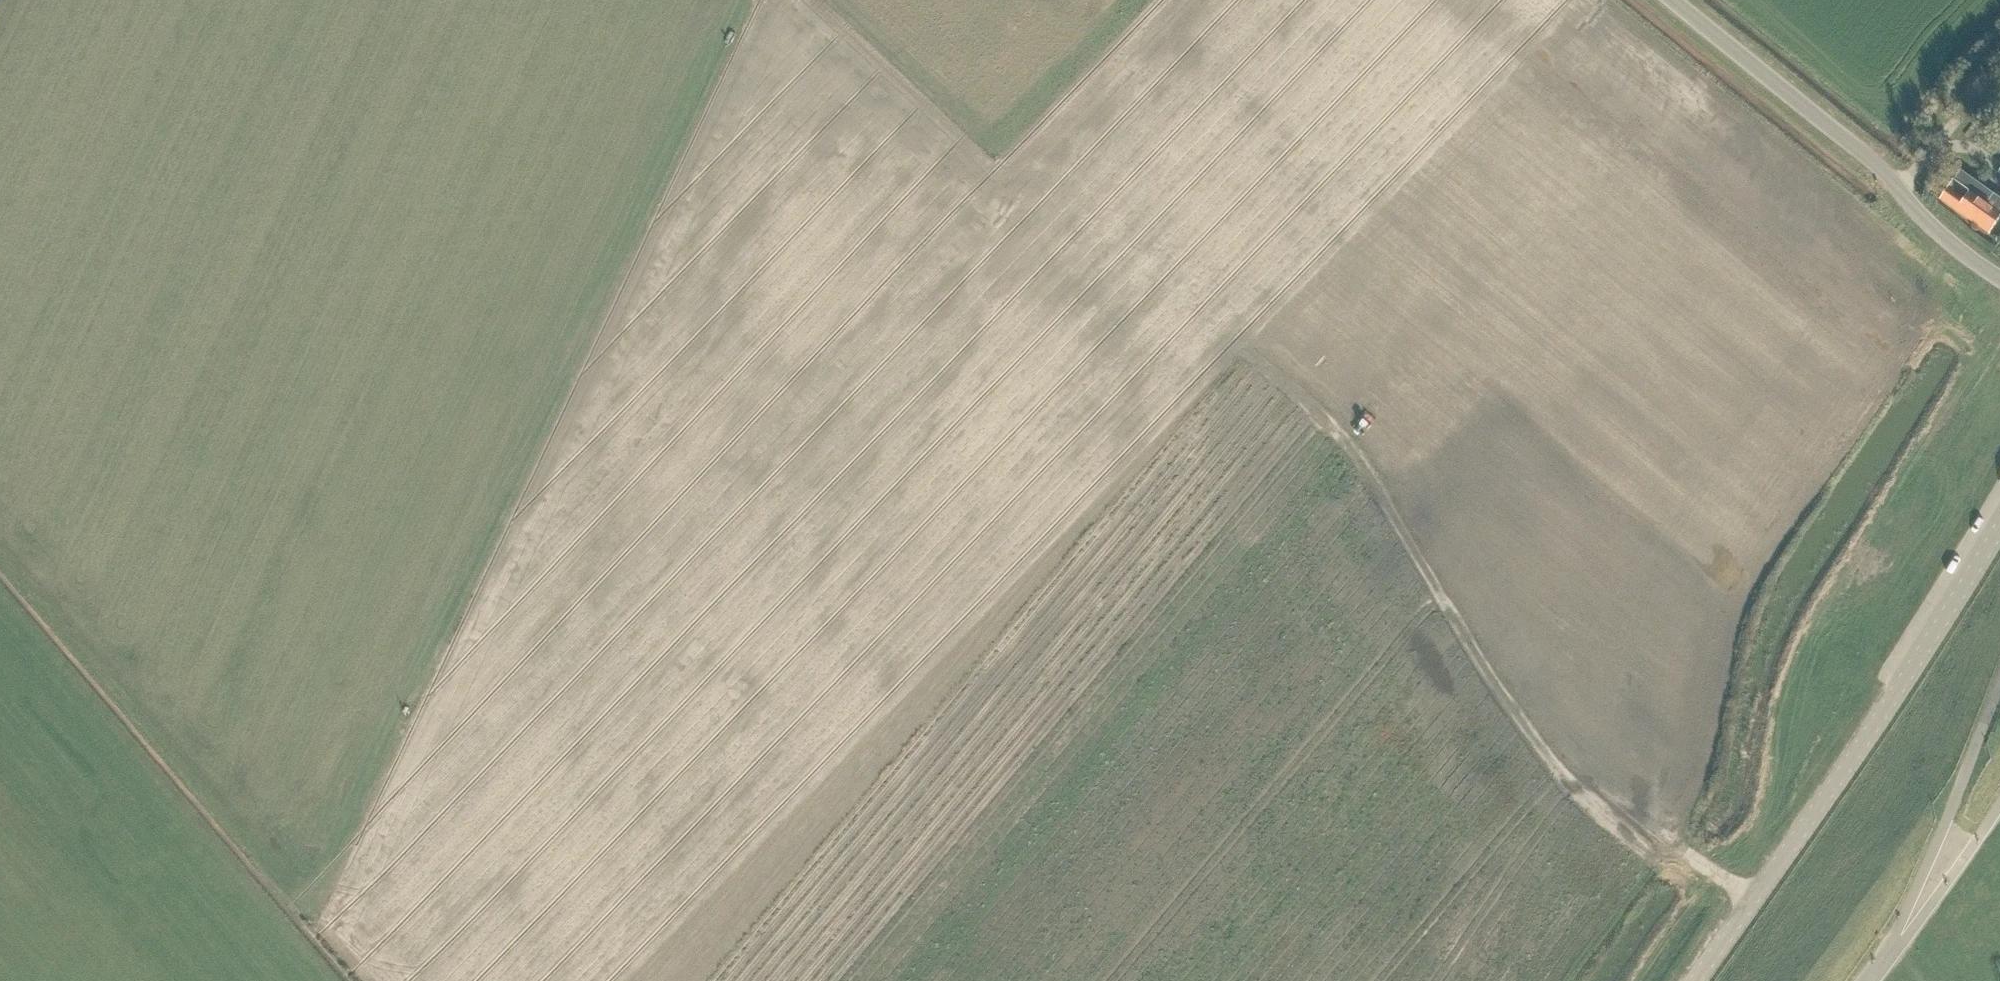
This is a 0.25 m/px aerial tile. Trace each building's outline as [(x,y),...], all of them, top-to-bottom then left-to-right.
[(1940,201),(1989,236),(1999,221),(1999,198),(1994,194),(1987,204),(1955,180),(1940,201)]
